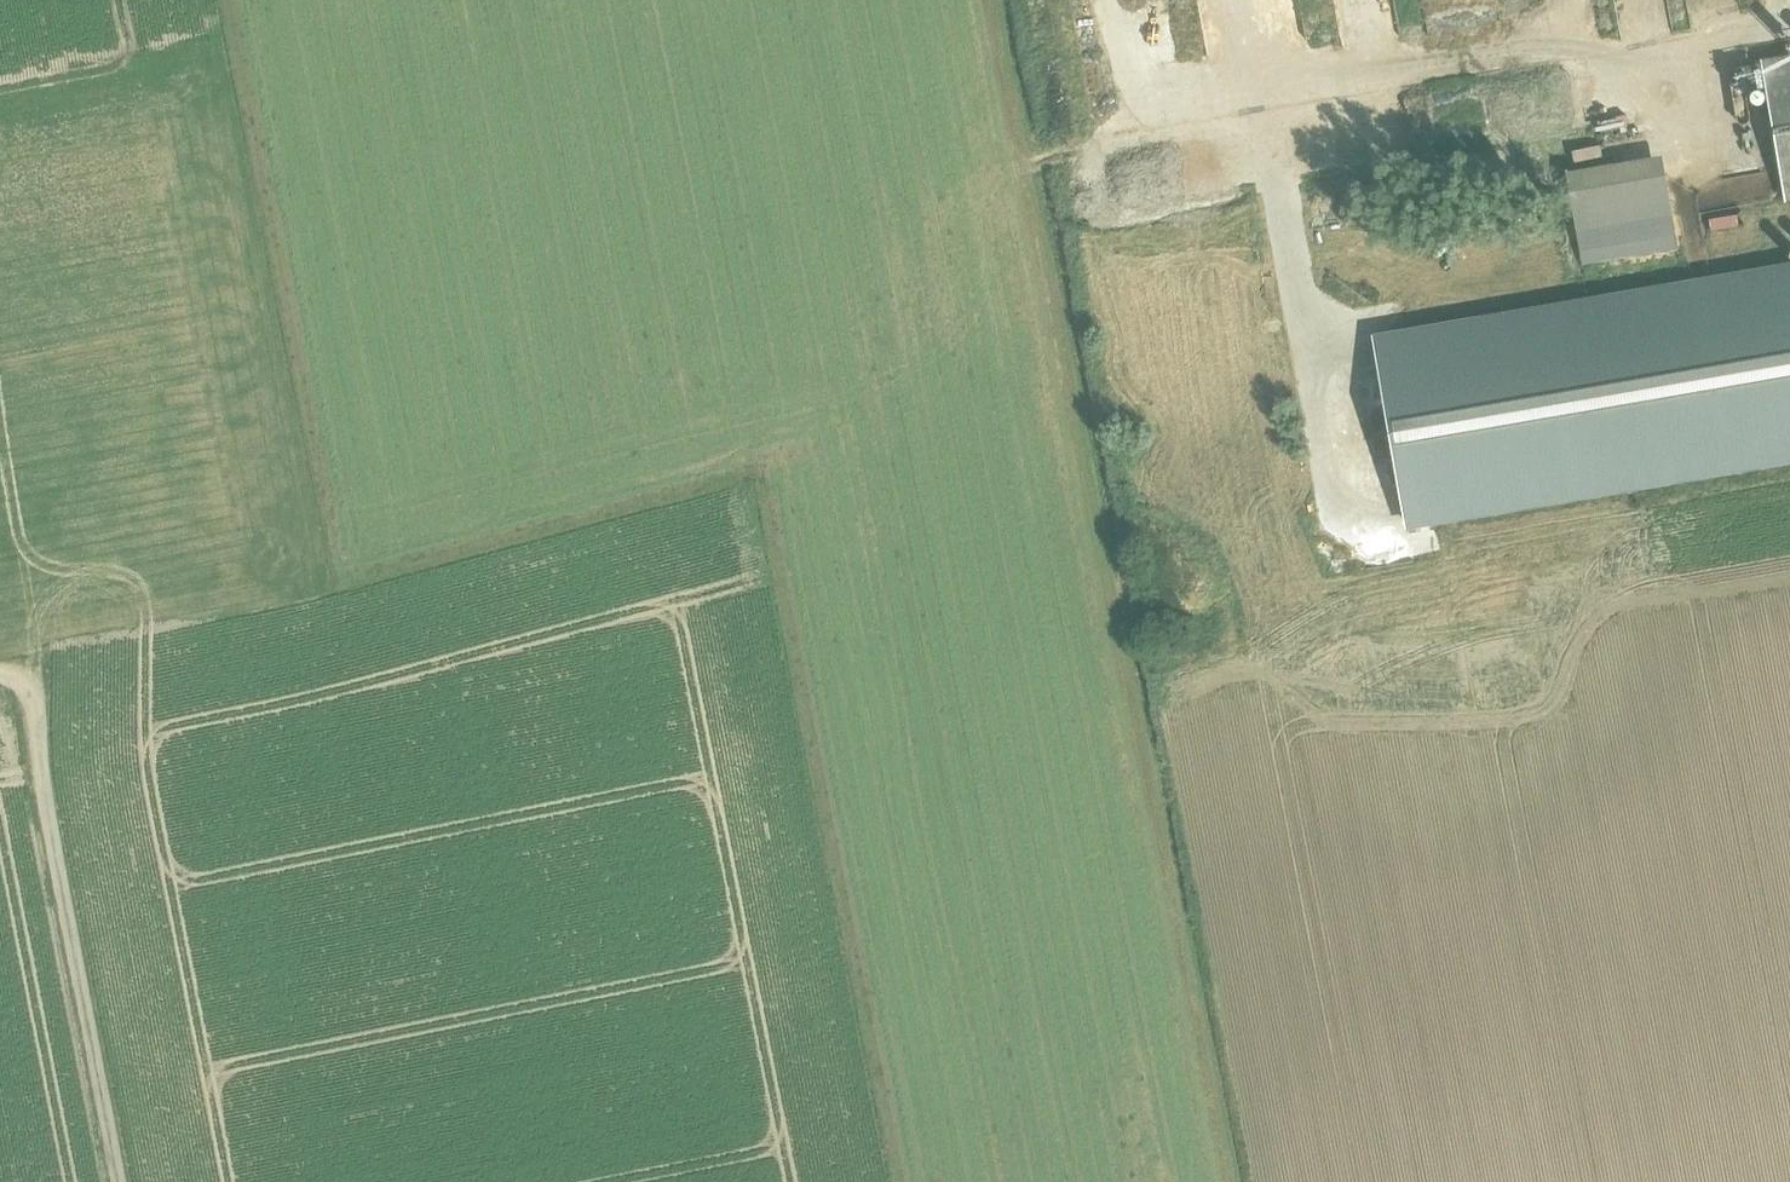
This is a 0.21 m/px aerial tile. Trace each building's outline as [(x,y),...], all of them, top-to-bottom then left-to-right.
[(1287,36),(1310,33),(1308,19),(1285,22),(1287,36)] [(1785,198),(1789,197),(1789,58),(1762,63),(1785,198)] [(1633,114),(1605,115),(1606,127),(1633,126),(1633,114)] [(1580,159),(1610,155),(1608,143),(1579,146),(1580,159)] [(1590,259),(1682,247),(1671,153),(1578,165),(1590,259)] [(1406,335),(1377,340),(1400,473),(1408,523),(1738,466),(1789,457),(1789,269),(1406,335)]
